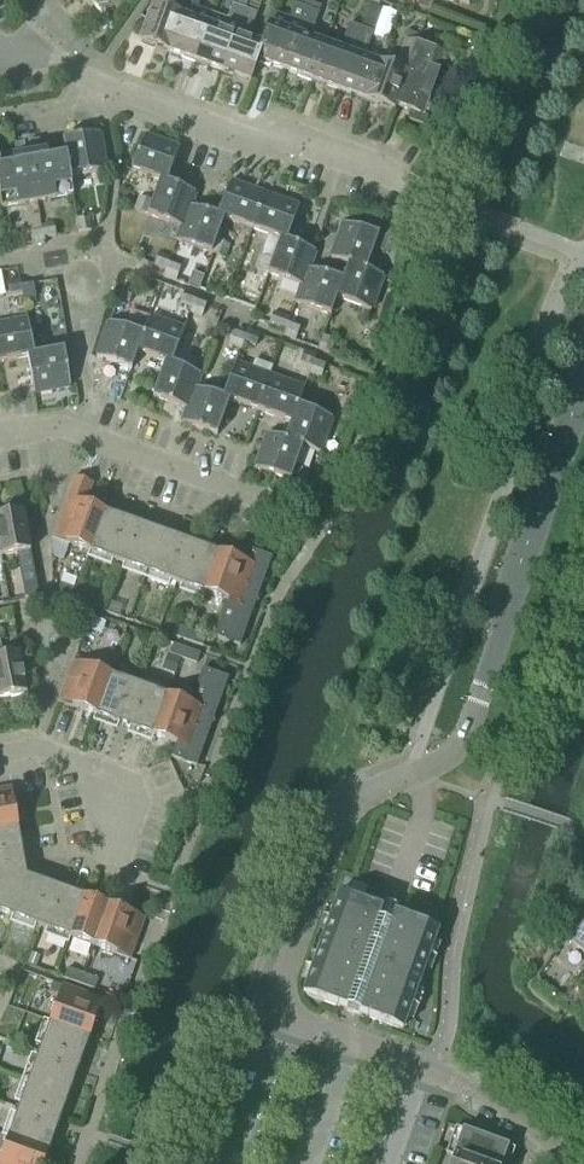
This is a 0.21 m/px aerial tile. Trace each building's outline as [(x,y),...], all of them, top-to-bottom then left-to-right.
[(88,11),(93,7),(101,17),(120,0),(79,0),(88,11)] [(168,12),(152,6),(139,43),(167,53),(186,0),(172,0),(168,12)] [(167,53),(194,63),(212,15),(196,9),(200,0),(186,0),(167,53)] [(249,0),(234,0),(227,20),(212,15),(194,63),(222,72),(244,10),(245,11),(249,0)] [(262,45),(256,62),(284,71),(306,9),(294,5),(288,19),(273,14),(269,25),(261,45),(262,45)] [(306,9),(284,71),(311,81),(324,45),(309,39),(318,14),(306,9)] [(262,45),(261,45),(247,40),(256,14),(245,11),(244,10),(222,72),(249,82),(256,62),(262,45)] [(338,91),(360,29),(348,24),(339,50),(324,45),(311,81),(338,91)] [(365,101),(378,64),(364,59),(373,33),(360,29),(338,91),(365,101)] [(393,110),(394,106),(405,76),(416,46),(404,42),(394,70),(378,64),(365,101),(393,110)] [(405,76),(434,86),(444,56),(449,58),(452,49),(435,42),(431,52),(416,46),(405,76)] [(423,117),(434,86),(405,76),(394,106),(409,112),(406,121),(425,128),(428,119),(423,117)] [(69,178),(105,171),(98,134),(61,141),(65,159),(66,159),(69,178)] [(166,185),(166,183),(178,149),(142,137),(130,172),(158,182),(166,185)] [(38,141),(26,143),(28,159),(41,156),(38,141)] [(26,143),(14,146),(17,161),(28,159),(26,143)] [(41,156),(28,159),(30,165),(36,202),(72,195),(69,178),(66,159),(65,159),(48,162),(46,155),(41,156)] [(0,171),(0,206),(0,209),(36,202),(30,165),(28,159),(17,161),(11,162),(12,168),(0,171)] [(194,193),(166,183),(166,185),(158,182),(151,202),(146,217),(180,229),(188,207),(189,207),(194,193)] [(251,231),(263,196),(229,183),(217,217),(216,218),(223,221),(251,231)] [(286,243),(286,242),(298,208),(263,196),(251,231),(278,240),(286,243)] [(146,217),(151,202),(138,198),(133,212),(146,217)] [(217,217),(189,207),(188,207),(180,229),(175,243),(211,255),(215,241),(223,221),(216,218),(217,217)] [(79,233),(91,231),(89,219),(76,221),(79,233)] [(41,225),(42,233),(44,240),(56,238),(53,224),(41,225)] [(386,255),(391,241),(342,224),(330,259),(347,265),(365,272),(366,270),(373,251),(386,255)] [(45,246),(44,240),(42,233),(30,235),(32,248),(45,246)] [(314,252),(286,242),(286,243),(278,240),(271,262),(266,275),(300,287),(307,269),(308,269),(314,252)] [(223,260),(228,246),(215,241),(211,255),(223,260)] [(266,275),(271,262),(257,257),(253,270),(266,275)] [(175,281),(180,269),(157,260),(154,267),(165,271),(163,277),(175,281)] [(382,276),(366,270),(365,272),(347,265),(341,281),(342,281),(335,300),(370,312),(382,276)] [(341,281),(308,269),(307,269),(300,287),(294,305),(329,317),(335,300),(342,281),(341,281)] [(22,295),(22,287),(21,281),(8,284),(11,297),(22,295)] [(22,295),(23,301),(35,298),(33,286),(22,287),(22,295)] [(129,304),(133,292),(121,288),(117,300),(129,304)] [(191,308),(194,302),(195,297),(184,292),(180,304),(191,308)] [(188,314),(201,319),(205,306),(194,302),(191,308),(188,314)] [(285,332),(288,325),(290,319),(274,313),(269,325),(285,332)] [(142,336),(135,354),(137,354),(164,364),(171,367),(171,365),(183,331),(158,322),(148,318),(142,336)] [(34,356),(27,321),(0,326),(0,364),(27,359),(27,357),(34,356)] [(135,354),(142,336),(107,323),(95,358),(130,371),(137,354),(135,354)] [(296,342),(300,329),(288,325),(285,332),(283,337),(296,342)] [(243,344),(255,348),(259,337),(247,333),(245,337),(243,344)] [(243,344),(245,337),(234,334),(229,347),(241,351),(243,344)] [(330,355),(334,343),(322,338),(318,350),(330,355)] [(34,395),(71,388),(64,351),(34,356),(27,357),(27,359),(34,395)] [(310,369),(314,362),(315,357),(303,353),(299,365),(310,369)] [(310,369),(308,374),(320,378),(325,367),(314,362),(310,369)] [(199,376),(171,365),(171,367),(164,364),(151,398),(185,411),(187,411),(195,389),(199,376)] [(259,414),(272,378),(234,365),(222,399),(221,400),(228,403),(259,414)] [(290,425),(297,407),(303,390),(272,378),(259,414),(289,425),(290,425)] [(221,400),(222,399),(195,389),(187,411),(185,411),(181,424),(191,428),(216,437),(228,403),(221,400)] [(283,442),(302,449),(319,455),(331,419),(297,407),(290,425),(289,425),(284,441),(283,442)] [(283,442),(284,441),(267,435),(254,470),(302,488),(307,474),(294,469),(302,449),(283,442)] [(73,478),(51,540),(53,541),(70,547),(88,553),(102,512),(85,506),(84,506),(91,485),(73,478)] [(102,512),(88,553),(105,560),(122,566),(140,572),(145,574),(159,533),(154,531),(137,525),(120,519),(102,512)] [(34,579),(22,514),(0,518),(0,557),(0,558),(15,555),(24,600),(37,598),(34,579)] [(159,533),(145,574),(157,578),(174,585),(191,591),(202,595),(217,554),(206,550),(189,544),(172,537),(159,533)] [(241,562),(229,594),(255,603),(271,559),(245,550),(241,562)] [(217,554),(202,595),(209,597),(226,603),(229,594),(241,562),(224,556),(217,554)] [(70,600),(73,590),(60,585),(56,595),(70,600)] [(83,605),(87,595),(73,590),(70,600),(83,605)] [(226,603),(213,638),(239,648),(255,603),(229,594),(226,603)] [(174,638),(178,628),(169,624),(165,635),(174,638)] [(192,644),(195,634),(178,628),(174,638),(192,644)] [(202,648),(206,638),(195,634),(192,644),(202,648)] [(3,660),(0,645),(0,700),(26,695),(19,657),(3,660)] [(183,660),(186,650),(173,645),(169,655),(183,660)] [(200,655),(186,650),(183,660),(196,665),(200,655)] [(94,717),(109,676),(73,663),(58,704),(94,717)] [(211,725),(227,680),(201,670),(189,705),(185,715),(211,725)] [(152,738),(167,697),(133,685),(109,676),(94,717),(119,726),(128,730),(152,738)] [(174,746),(185,715),(189,705),(167,697),(152,738),(174,746)] [(195,769),(211,725),(185,715),(174,746),(169,759),(195,769)] [(13,804),(11,796),(10,790),(0,792),(0,831),(17,828),(16,825),(13,804)] [(17,828),(0,831),(0,915),(11,919),(26,877),(23,863),(23,861),(21,853),(21,849),(17,828)] [(68,940),(83,898),(64,891),(52,887),(26,877),(11,919),(38,928),(49,932),(68,940)] [(387,903),(384,912),(338,895),(302,996),(402,1032),(438,932),(393,916),(396,907),(387,903)] [(91,948),(106,907),(96,903),(87,899),(85,899),(83,898),(68,940),(72,941),(91,948)] [(128,961),(143,920),(109,908),(106,907),(91,948),(94,949),(128,961)] [(571,945),(583,955),(583,929),(571,945)] [(79,985),(83,975),(67,970),(63,980),(79,985)] [(94,991),(98,981),(83,975),(79,985),(94,991)] [(89,1041),(102,1002),(62,988),(48,1026),(89,1041)] [(75,1078),(89,1041),(48,1026),(34,1063),(29,1079),(28,1082),(68,1097),(75,1078)] [(62,1115),(68,1097),(28,1082),(21,1100),(7,1138),(48,1153),(62,1115)] [(508,1147),(462,1130),(450,1163),(502,1163),(508,1147)] [(48,1153),(7,1138),(0,1159),(0,1163),(44,1163),(48,1153)]
